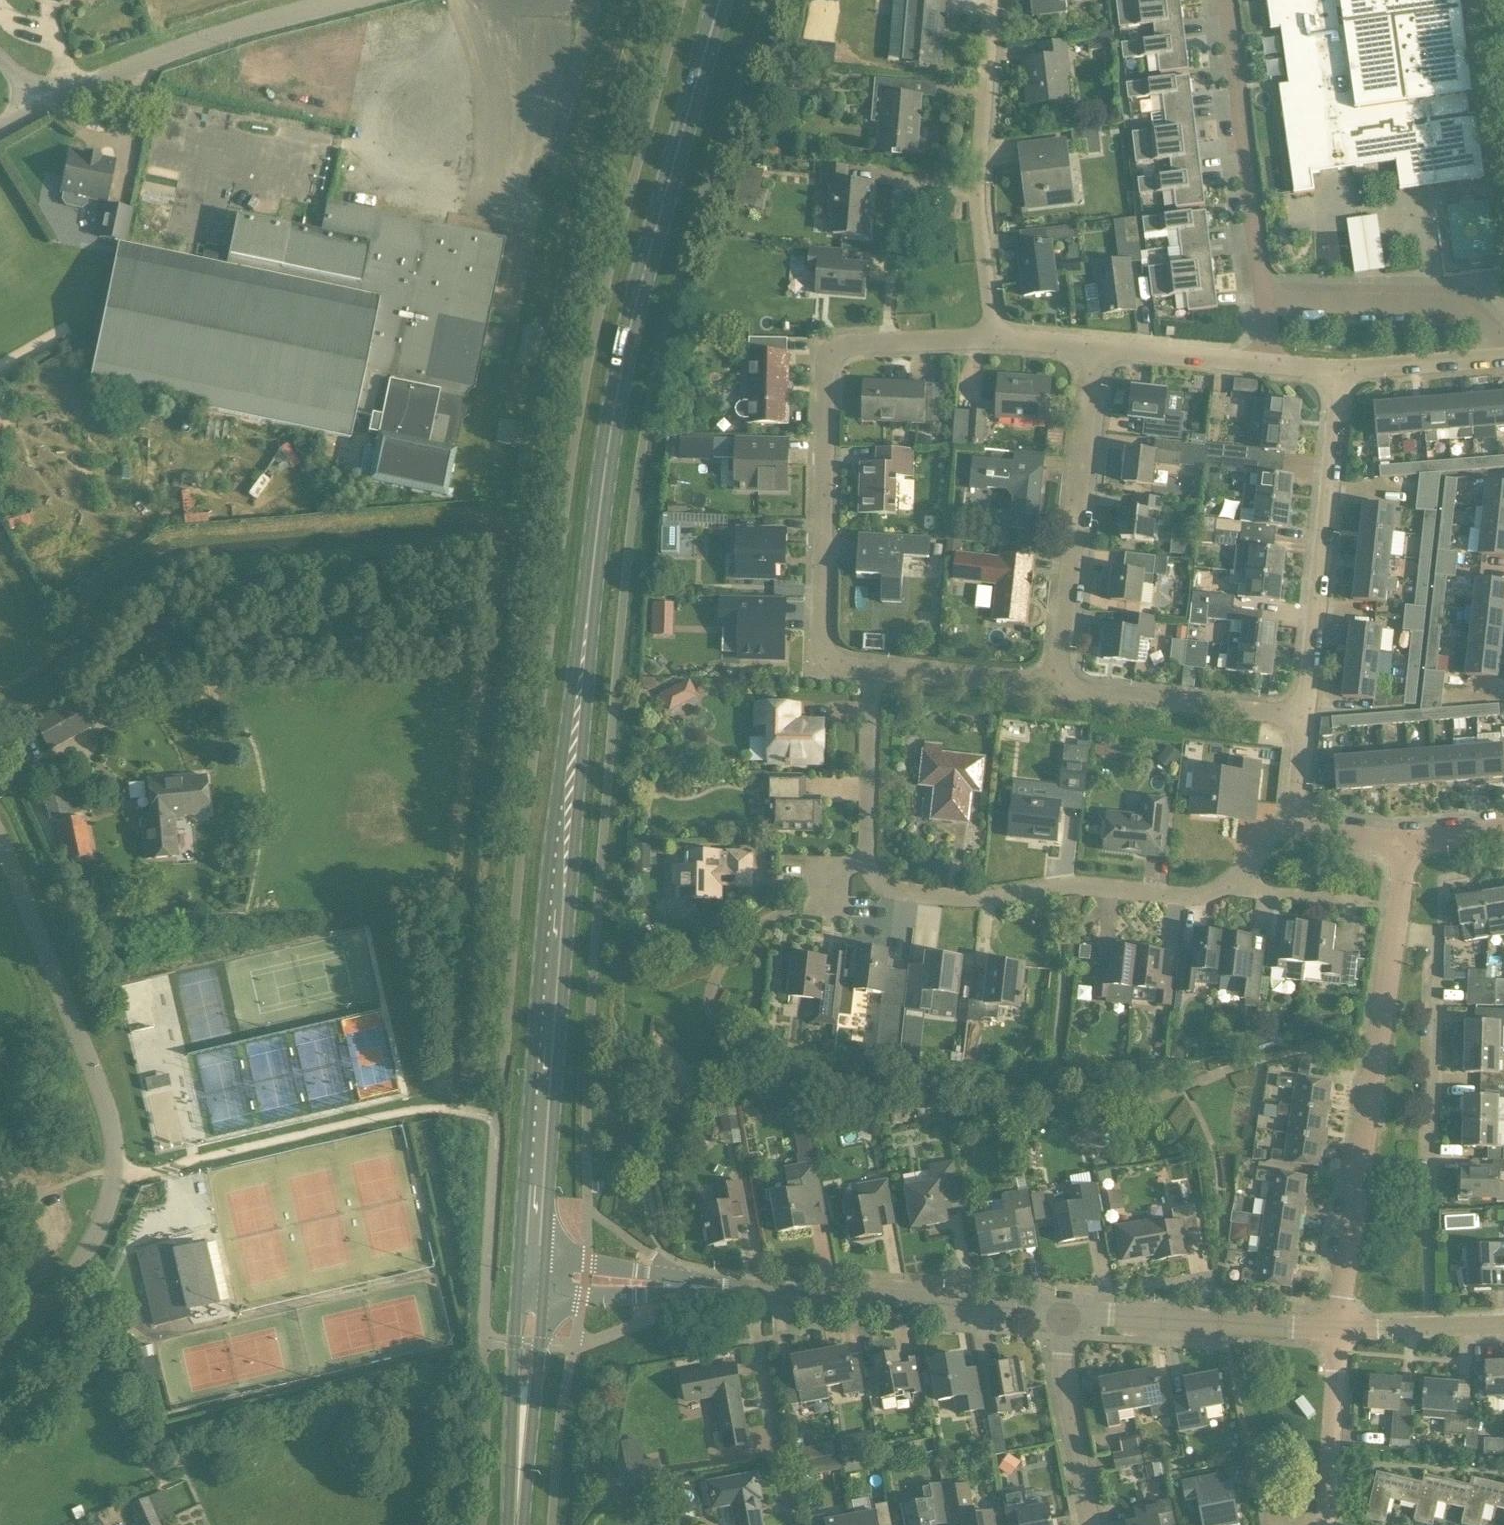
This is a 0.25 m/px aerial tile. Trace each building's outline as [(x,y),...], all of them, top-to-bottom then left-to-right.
[(899,62),(938,65),(943,0),(905,0),(899,62)] [(1032,17),(1067,13),(1065,1),(1073,0),(1030,0),(1032,17)] [(1117,7),(1120,28),(1154,24),(1155,35),(1184,32),(1180,0),(1178,0),(1117,7)] [(1269,30),(1278,28),(1286,84),(1277,86),(1292,194),(1314,191),(1312,173),(1395,162),(1399,191),(1485,179),(1475,114),(1469,115),(1467,96),(1473,95),(1459,0),(1265,0),(1269,30)] [(1114,48),(1112,32),(1088,35),(1089,51),(1114,48)] [(1184,32),(1155,35),(1155,40),(1121,44),(1123,60),(1157,56),(1159,73),(1189,70),(1184,32)] [(1038,44),(1040,58),(1025,60),(1027,78),(1025,79),(1028,104),(1070,99),(1067,75),(1070,74),(1066,40),(1038,44)] [(1163,108),(1193,104),(1190,76),(1126,83),(1128,100),(1162,96),(1163,108)] [(872,122),(881,122),(879,149),(914,152),(919,96),(910,95),(911,81),(875,78),(872,122)] [(1193,104),(1163,108),(1166,129),(1132,133),(1133,144),(1197,137),(1193,104)] [(1101,153),(1098,127),(1072,131),(1073,141),(1086,139),(1088,155),(1101,153)] [(1171,172),(1201,169),(1197,137),(1133,144),(1136,163),(1170,159),(1171,172)] [(1031,146),(1033,160),(1019,162),(1025,207),(1074,201),(1066,141),(1031,146)] [(61,192),(63,193),(61,200),(65,206),(81,209),(87,205),(88,198),(106,202),(114,163),(98,159),(98,157),(86,154),(85,156),(69,153),(64,174),(61,192)] [(820,186),(831,187),(829,216),(833,217),(832,233),(868,236),(873,183),(846,181),(847,167),(822,165),(820,186)] [(1201,169),(1171,172),(1172,175),(1138,179),(1140,197),(1174,193),(1176,209),(1205,205),(1201,169)] [(367,435),(377,437),(373,456),(368,483),(446,500),(462,421),(469,417),(470,411),(466,404),(468,394),(475,389),(482,354),(505,239),(327,202),(321,233),(236,216),(226,266),(118,243),(116,255),(102,321),(99,333),(88,385),(317,433),(350,440),(364,370),(380,373),(367,435)] [(132,210),(103,203),(95,237),(124,244),(132,210)] [(1180,245),(1209,241),(1206,211),(1142,219),(1144,235),(1178,231),(1180,245)] [(1353,271),(1385,269),(1381,214),(1350,216),(1353,271)] [(1123,219),(1127,246),(1140,244),(1136,217),(1123,219)] [(1045,229),(1046,242),(1017,245),(1023,296),(1056,292),(1050,241),(1078,238),(1076,225),(1045,229)] [(1209,241),(1180,245),(1182,264),(1148,268),(1150,281),(1213,274),(1209,241)] [(808,271),(817,272),(815,292),(863,297),(866,265),(842,262),(843,250),(810,247),(808,271)] [(1095,264),(1101,314),(1134,310),(1128,260),(1095,264)] [(1213,274),(1150,281),(1152,298),(1186,294),(1188,312),(1217,308),(1213,274)] [(524,324),(515,361),(533,365),(542,329),(524,324)] [(749,338),(749,352),(747,352),(746,402),(744,402),(739,404),(737,406),(736,410),(736,413),(736,416),(738,418),(741,419),(744,420),(745,420),(745,424),(788,424),(789,352),(787,352),(787,338),(749,338)] [(1024,383),(1025,378),(999,377),(996,416),(1047,419),(1050,380),(1048,380),(1048,384),(1024,383)] [(1236,377),(1235,389),(1259,392),(1260,379),(1236,377)] [(941,385),(925,384),(925,383),(863,380),(862,422),(923,424),(924,422),(939,422),(941,385)] [(1184,415),(1163,413),(1166,391),(1134,388),(1130,418),(1162,421),(1161,436),(1181,439),(1184,415)] [(1226,395),(1213,393),(1210,419),(1223,420),(1226,395)] [(1503,426),(1503,394),(1493,395),(1496,426),(1503,426)] [(1472,428),(1496,426),(1493,395),(1469,397),(1472,428)] [(1472,438),(1471,428),(1472,428),(1469,397),(1446,399),(1448,430),(1459,429),(1459,439),(1472,438)] [(1252,424),(1264,426),(1297,429),(1300,403),(1254,398),(1252,424)] [(1425,432),(1448,430),(1446,399),(1422,401),(1425,432)] [(1401,434),(1425,432),(1422,401),(1398,403),(1401,434)] [(1389,449),(1388,435),(1401,434),(1398,403),(1374,405),(1378,450),(1389,449)] [(968,446),(984,447),(986,412),(955,411),(953,447),(968,447),(968,446)] [(498,422),(499,442),(519,442),(518,422),(498,422)] [(1295,453),(1297,429),(1264,426),(1262,450),(1295,453)] [(681,438),(680,459),(713,459),(714,457),(714,438),(681,438)] [(773,455),(773,440),(736,439),(735,490),(787,492),(787,455),(773,455)] [(1155,439),(1154,453),(1127,450),(1123,481),(1152,485),(1154,465),(1179,468),(1180,465),(1204,468),(1204,467),(1205,467),(1206,456),(1208,444),(1191,442),(1190,443),(1155,439)] [(1208,444),(1206,456),(1247,460),(1248,448),(1208,444)] [(897,477),(912,476),(913,449),(876,449),(876,464),(860,463),(858,513),(895,514),(897,477)] [(971,486),(1014,491),(1010,527),(1035,530),(1043,456),(1015,452),(1014,464),(974,460),(971,486)] [(1259,473),(1258,487),(1244,486),(1243,498),(1289,502),(1292,477),(1272,475),(1274,463),(1247,460),(1206,456),(1205,467),(1222,469),(1259,473)] [(1476,471),(1499,469),(1498,456),(1475,458),(1476,471)] [(1452,473),(1476,471),(1475,458),(1451,460),(1452,473)] [(1428,475),(1440,474),(1452,473),(1451,460),(1427,462),(1428,475)] [(1405,477),(1419,476),(1428,475),(1427,462),(1403,464),(1405,477)] [(1380,479),(1405,477),(1403,464),(1378,467),(1380,479)] [(1439,489),(1440,474),(1428,475),(1419,476),(1417,487),(1439,489)] [(1445,478),(1442,502),(1455,503),(1457,479),(1445,478)] [(1503,509),(1503,484),(1487,482),(1484,507),(1503,509)] [(1437,501),(1439,489),(1417,487),(1416,498),(1437,501)] [(1145,522),(1147,510),(1160,511),(1162,498),(1135,496),(1134,508),(1120,507),(1118,529),(1122,530),(1121,538),(1153,541),(1155,523),(1145,522)] [(1274,539),(1276,526),(1286,528),(1289,502),(1243,498),(1242,509),(1255,510),(1254,524),(1200,518),(1198,531),(1274,539)] [(1415,511),(1424,512),(1436,513),(1437,501),(1416,498),(1415,511)] [(1442,502),(1440,525),(1452,527),(1455,503),(1442,502)] [(1363,504),(1361,528),(1392,532),(1395,507),(1363,504)] [(1484,507),(1481,530),(1503,533),(1503,509),(1484,507)] [(1436,513),(1424,512),(1421,535),(1434,536),(1436,513)] [(1450,551),(1452,527),(1440,525),(1437,550),(1450,551)] [(663,526),(662,555),(679,555),(680,529),(680,527),(663,526)] [(1390,555),(1392,532),(1361,528),(1358,552),(1390,555)] [(783,556),(784,531),(736,530),(735,579),(774,580),(774,556),(783,556)] [(1481,530),(1479,554),(1503,557),(1503,533),(1481,530)] [(1273,550),(1274,539),(1198,531),(1197,542),(1236,547),(1234,571),(1281,576),(1284,552),(1273,550)] [(930,539),(859,535),(856,572),(883,573),(882,577),(881,603),(900,604),(903,557),(929,558),(930,539)] [(1431,560),(1434,536),(1421,535),(1419,559),(1431,560)] [(1437,550),(1436,563),(1457,565),(1458,553),(1450,551),(1437,550)] [(1387,579),(1390,555),(1358,552),(1355,575),(1387,579)] [(953,579),(996,583),(992,619),(1025,623),(1032,557),(1000,553),(999,558),(955,553),(953,579)] [(1126,554),(1124,571),(1113,570),(1110,600),(1139,603),(1142,583),(1152,584),(1153,574),(1167,576),(1169,559),(1126,554)] [(1428,584),(1431,560),(1419,559),(1416,582),(1428,584)] [(1436,563),(1434,576),(1447,577),(1455,578),(1457,565),(1436,563)] [(1279,601),(1281,576),(1234,571),(1230,570),(1229,584),(1238,585),(1237,597),(1279,601)] [(1398,580),(1387,579),(1355,575),(1353,600),(1384,603),(1386,590),(1397,592),(1398,580)] [(1444,601),(1447,577),(1434,576),(1432,600),(1444,601)] [(1503,607),(1503,583),(1476,580),(1473,604),(1503,607)] [(1413,607),(1426,608),(1427,599),(1428,584),(1416,582),(1416,584),(1415,595),(1413,607)] [(1194,594),(1193,604),(1233,609),(1235,596),(1208,593),(1208,595),(1194,594)] [(752,617),(753,600),(720,600),(720,628),(739,628),(738,656),(751,656),(751,660),(781,661),(782,618),(752,617)] [(1442,624),(1444,601),(1432,600),(1429,623),(1442,624)] [(653,603),(652,635),(673,636),(674,603),(653,603)] [(1243,622),(1242,635),(1230,634),(1229,646),(1273,651),(1276,625),(1252,623),(1253,611),(1233,609),(1193,604),(1191,604),(1189,624),(1206,626),(1207,619),(1233,622),(1233,621),(1243,622)] [(1503,617),(1503,607),(1473,604),(1471,627),(1503,631),(1503,617)] [(1405,605),(1403,618),(1424,621),(1426,608),(1413,607),(1405,605)] [(1122,614),(1120,629),(1106,627),(1103,659),(1135,662),(1135,661),(1144,662),(1146,659),(1148,639),(1154,640),(1157,618),(1122,614)] [(1402,631),(1411,633),(1423,634),(1424,621),(1403,618),(1402,631)] [(1429,623),(1427,646),(1439,648),(1442,624),(1429,623)] [(1350,625),(1347,649),(1379,653),(1382,628),(1350,625)] [(1500,654),(1503,631),(1471,627),(1468,651),(1500,654)] [(1408,656),(1420,657),(1423,634),(1411,633),(1408,656)] [(1183,667),(1197,669),(1199,643),(1186,641),(1183,667)] [(1270,675),(1273,651),(1229,646),(1226,670),(1270,675)] [(1427,646),(1424,671),(1436,672),(1439,648),(1427,646)] [(1379,653),(1347,649),(1345,673),(1377,676),(1379,653)] [(1500,654),(1468,651),(1466,675),(1497,679),(1500,654)] [(1406,680),(1418,681),(1420,657),(1408,656),(1406,680)] [(1424,671),(1423,683),(1444,685),(1445,673),(1436,672),(1424,671)] [(1387,691),(1375,690),(1377,676),(1345,673),(1342,697),(1373,701),(1373,708),(1404,706),(1404,704),(1404,696),(1387,697),(1387,691)] [(1406,680),(1404,696),(1404,704),(1415,706),(1418,681),(1406,680)] [(1423,683),(1421,695),(1443,697),(1444,685),(1423,683)] [(671,689),(660,695),(669,712),(680,707),(671,689)] [(1421,695),(1420,710),(1427,710),(1441,709),(1443,697),(1421,695)] [(49,751),(92,728),(76,697),(32,721),(49,751)] [(1475,719),(1485,718),(1499,716),(1498,704),(1474,706),(1475,719)] [(787,762),(787,764),(800,764),(800,762),(821,762),(822,726),(798,726),(798,706),(758,705),(757,735),(770,735),(769,761),(787,762)] [(1451,720),(1475,719),(1474,706),(1450,708),(1451,720)] [(1428,722),(1451,720),(1450,708),(1441,709),(1427,710),(1428,722)] [(1420,710),(1403,712),(1404,724),(1428,722),(1427,710),(1420,710)] [(1403,712),(1379,713),(1380,726),(1404,724),(1403,712)] [(1357,728),(1380,726),(1379,713),(1356,715),(1357,728)] [(1331,717),(1331,720),(1332,730),(1357,728),(1356,715),(1331,717)] [(1501,746),(1477,748),(1479,780),(1503,778),(1503,773),(1503,740),(1501,740),(1501,746)] [(925,743),(920,784),(936,785),(932,817),(967,821),(971,789),(980,790),(983,757),(941,752),(942,745),(925,743)] [(1064,746),(1059,792),(1084,794),(1089,748),(1064,746)] [(1456,782),(1479,780),(1477,748),(1453,749),(1456,782)] [(1432,784),(1456,782),(1453,749),(1430,751),(1432,784)] [(1409,785),(1432,784),(1430,751),(1406,753),(1409,785)] [(1385,787),(1409,785),(1406,753),(1383,755),(1385,787)] [(1362,789),(1385,787),(1383,755),(1359,757),(1362,789)] [(1337,791),(1362,789),(1359,757),(1335,759),(1337,791)] [(1243,761),(1241,773),(1195,768),(1189,815),(1237,820),(1240,795),(1256,797),(1260,763),(1243,761)] [(776,821),(776,828),(792,828),(792,827),(819,827),(820,796),(805,796),(806,775),(766,774),(765,821),(776,821)] [(183,815),(208,813),(205,776),(180,778),(180,776),(147,779),(150,816),(142,817),(146,859),(176,857),(173,818),(183,818),(183,815)] [(62,791),(42,796),(48,820),(68,815),(62,791)] [(1055,841),(1060,801),(1014,796),(1009,836),(1055,841)] [(1108,814),(1104,846),(1139,850),(1138,853),(1161,855),(1167,801),(1143,799),(1141,817),(1108,814)] [(84,817),(55,824),(63,862),(92,856),(84,817)] [(634,845),(634,856),(648,856),(649,845),(634,845)] [(688,852),(688,853),(685,853),(685,867),(673,866),(673,883),(688,884),(687,898),(720,899),(720,883),(725,883),(725,877),(736,878),(736,886),(751,886),(752,853),(737,852),(721,852),(688,852)] [(1482,894),(1489,937),(1503,935),(1503,891),(1482,894)] [(1459,927),(1462,926),(1464,941),(1489,937),(1482,894),(1455,899),(1459,927)] [(1286,980),(1303,981),(1304,971),(1309,923),(1282,921),(1280,934),(1279,934),(1277,936),(1276,937),(1275,945),(1270,945),(1268,968),(1286,970),(1286,980)] [(1357,955),(1332,952),(1335,926),(1309,923),(1304,971),(1303,981),(1340,984),(1354,986),(1357,955)] [(1195,993),(1197,969),(1219,971),(1223,934),(1195,931),(1192,953),(1180,952),(1175,991),(1195,993)] [(1265,952),(1250,950),(1251,937),(1223,934),(1219,971),(1218,976),(1242,978),(1240,999),(1245,1000),(1244,1005),(1259,1007),(1265,952)] [(853,990),(883,993),(882,1004),(905,1007),(909,972),(886,969),(888,949),(858,946),(854,980),(843,978),(839,1015),(850,1017),(853,990)] [(1132,1005),(1134,987),(1138,948),(1113,946),(1110,972),(1097,970),(1094,998),(1107,999),(1107,1003),(1132,1005)] [(1174,978),(1159,977),(1162,951),(1138,948),(1134,987),(1157,989),(1155,1004),(1172,1006),(1174,978)] [(832,967),(824,966),(825,959),(793,955),(788,996),(816,999),(813,1023),(838,1026),(839,1015),(843,978),(846,954),(834,952),(832,967)] [(953,997),(954,993),(957,993),(961,958),(926,954),(925,967),(909,966),(909,972),(905,1007),(904,1009),(931,1012),(933,995),(953,997)] [(997,1019),(999,1003),(1020,1005),(1022,982),(1026,983),(1027,971),(1023,971),(1024,964),(988,960),(987,974),(973,972),(967,1021),(983,1023),(984,1017),(997,1019)] [(1467,979),(1467,992),(1495,993),(1496,980),(1467,979)] [(1495,1006),(1495,993),(1467,992),(1466,1005),(1495,1006)] [(1475,1022),(1465,1022),(1464,1047),(1498,1048),(1503,1048),(1503,1023),(1503,1009),(1476,1009),(1475,1022)] [(967,1043),(966,1055),(980,1056),(981,1044),(967,1043)] [(1481,1085),(1503,1086),(1503,1073),(1498,1073),(1498,1048),(1464,1047),(1463,1072),(1481,1073),(1481,1085)] [(146,1077),(148,1089),(171,1085),(169,1072),(146,1077)] [(1296,1078),(1296,1079),(1277,1076),(1276,1087),(1295,1089),(1292,1106),(1327,1111),(1332,1083),(1296,1078)] [(1463,1122),(1497,1122),(1503,1123),(1503,1097),(1463,1096),(1463,1122)] [(1264,1103),(1262,1115),(1276,1118),(1278,1105),(1264,1103)] [(1278,1115),(1290,1117),(1288,1133),(1323,1138),(1327,1111),(1292,1106),(1292,1107),(1279,1104),(1278,1115)] [(797,1156),(799,1166),(787,1168),(791,1192),(772,1196),(778,1233),(826,1225),(807,1118),(793,1121),(799,1155),(797,1156)] [(1495,1160),(1503,1160),(1503,1123),(1463,1122),(1462,1147),(1488,1147),(1488,1160),(1495,1160)] [(1271,1159),(1284,1161),(1319,1166),(1323,1138),(1288,1133),(1285,1151),(1273,1149),(1271,1159)] [(953,1161),(929,1165),(933,1184),(905,1189),(912,1228),(948,1221),(946,1208),(961,1205),(953,1161)] [(1461,1169),(1461,1197),(1497,1198),(1497,1195),(1497,1184),(1497,1173),(1498,1170),(1492,1170),(1461,1169)] [(1256,1180),(1268,1182),(1266,1199),(1302,1205),(1306,1177),(1270,1171),(1270,1172),(1257,1170),(1256,1180)] [(1124,1209),(1121,1189),(1114,1190),(1111,1171),(1098,1173),(1101,1193),(1103,1212),(1124,1209)] [(857,1184),(860,1200),(844,1203),(850,1240),(881,1234),(880,1228),(897,1225),(888,1179),(857,1184)] [(713,1186),(716,1204),(702,1207),(709,1246),(738,1241),(736,1227),(750,1225),(742,1181),(713,1186)] [(1059,1242),(1087,1238),(1085,1222),(1100,1219),(1094,1184),(1065,1188),(1067,1204),(1053,1206),(1059,1242)] [(1019,1249),(1016,1231),(1034,1228),(1028,1191),(1002,1196),(1005,1213),(976,1218),(983,1255),(1019,1249)] [(1046,1191),(1032,1192),(1034,1220),(1048,1219),(1046,1191)] [(1266,1199),(1263,1217),(1251,1215),(1250,1225),(1297,1232),(1302,1205),(1266,1199)] [(1172,1210),(1174,1222),(1151,1227),(1150,1221),(1116,1227),(1122,1262),(1156,1256),(1157,1261),(1187,1256),(1185,1248),(1201,1245),(1194,1206),(1172,1210)] [(1247,1241),(1248,1235),(1250,1225),(1234,1222),(1231,1239),(1247,1241)] [(1260,1237),(1258,1254),(1293,1259),(1297,1232),(1250,1225),(1248,1235),(1260,1237)] [(137,1254),(153,1327),(190,1318),(188,1311),(218,1304),(205,1246),(180,1251),(178,1244),(137,1254)] [(1466,1287),(1503,1285),(1503,1245),(1464,1247),(1466,1287)] [(1242,1280),(1253,1282),(1289,1287),(1293,1259),(1258,1254),(1255,1271),(1243,1270),(1242,1280)] [(827,1386),(843,1383),(845,1395),(868,1390),(861,1353),(848,1356),(847,1347),(820,1352),(827,1386)] [(829,1398),(827,1386),(820,1352),(808,1355),(807,1352),(805,1350),(795,1352),(793,1354),(794,1357),(793,1358),(795,1366),(782,1368),(789,1406),(829,1398)] [(894,1393),(911,1390),(912,1393),(925,1391),(918,1356),(899,1359),(898,1352),(873,1357),(880,1399),(895,1397),(894,1393)] [(939,1401),(956,1398),(959,1413),(983,1409),(975,1369),(964,1371),(961,1355),(932,1360),(939,1401)] [(986,1415),(1011,1411),(1009,1396),(1028,1393),(1025,1378),(1022,1379),(1019,1361),(977,1368),(986,1415)] [(1488,1399),(1503,1398),(1503,1363),(1485,1363),(1485,1365),(1474,1366),(1475,1403),(1489,1402),(1488,1399)] [(723,1432),(715,1433),(717,1447),(750,1441),(747,1427),(744,1427),(737,1390),(740,1390),(735,1364),(681,1374),(686,1400),(716,1394),(723,1432)] [(1135,1409),(1151,1406),(1153,1417),(1176,1413),(1174,1399),(1169,1376),(1160,1378),(1159,1369),(1128,1375),(1135,1409)] [(1188,1397),(1174,1399),(1176,1413),(1179,1431),(1208,1426),(1205,1409),(1222,1406),(1216,1374),(1185,1380),(1188,1397)] [(1121,1425),(1118,1412),(1135,1409),(1128,1375),(1100,1381),(1109,1427),(1121,1425)] [(1413,1400),(1398,1399),(1399,1381),(1370,1379),(1369,1393),(1364,1393),(1362,1409),(1393,1411),(1391,1448),(1409,1449),(1413,1400)] [(1457,1380),(1456,1386),(1424,1383),(1422,1410),(1424,1410),(1423,1417),(1445,1419),(1444,1434),(1467,1436),(1471,1386),(1469,1386),(1470,1381),(1457,1380)] [(855,1434),(840,1437),(843,1454),(858,1451),(855,1434)] [(1485,1453),(1503,1453),(1503,1438),(1485,1437),(1485,1453)] [(1140,1449),(1112,1454),(1115,1469),(1143,1464),(1140,1449)] [(643,1463),(626,1466),(629,1481),(660,1475),(657,1460),(643,1463)] [(1390,1500),(1417,1507),(1422,1484),(1376,1473),(1365,1520),(1384,1524),(1390,1500)] [(738,1524),(761,1524),(757,1498),(761,1498),(756,1474),(710,1483),(714,1506),(736,1502),(740,1524),(738,1524)] [(1196,1499),(1201,1524),(1227,1524),(1238,1523),(1231,1488),(1216,1491),(1213,1476),(1181,1482),(1184,1502),(1196,1499)] [(1464,1510),(1469,1487),(1423,1476),(1422,1484),(1417,1507),(1413,1523),(1422,1524),(1432,1524),(1437,1504),(1464,1510)] [(1503,1511),(1503,1487),(1471,1479),(1469,1487),(1464,1510),(1461,1524),(1481,1524),(1485,1507),(1503,1511)] [(943,1487),(943,1483),(919,1488),(922,1503),(902,1507),(905,1524),(937,1524),(950,1522),(943,1487)] [(943,1487),(950,1522),(950,1524),(952,1524),(962,1523),(962,1524),(995,1524),(993,1511),(975,1514),(970,1483),(943,1487)] [(1018,1520),(1019,1524),(1053,1524),(1049,1505),(1026,1509),(1022,1487),(1002,1491),(1008,1522),(1018,1520)] [(159,1524),(174,1517),(162,1491),(128,1506),(136,1524),(160,1524),(159,1524)] [(1169,1500),(1134,1507),(1137,1521),(1126,1523),(1126,1524),(1174,1524),(1169,1500)] [(875,1511),(851,1516),(852,1524),(892,1524),(887,1502),(874,1505),(875,1511)] [(851,1516),(825,1521),(824,1514),(812,1517),(813,1524),(852,1524),(851,1516)]
